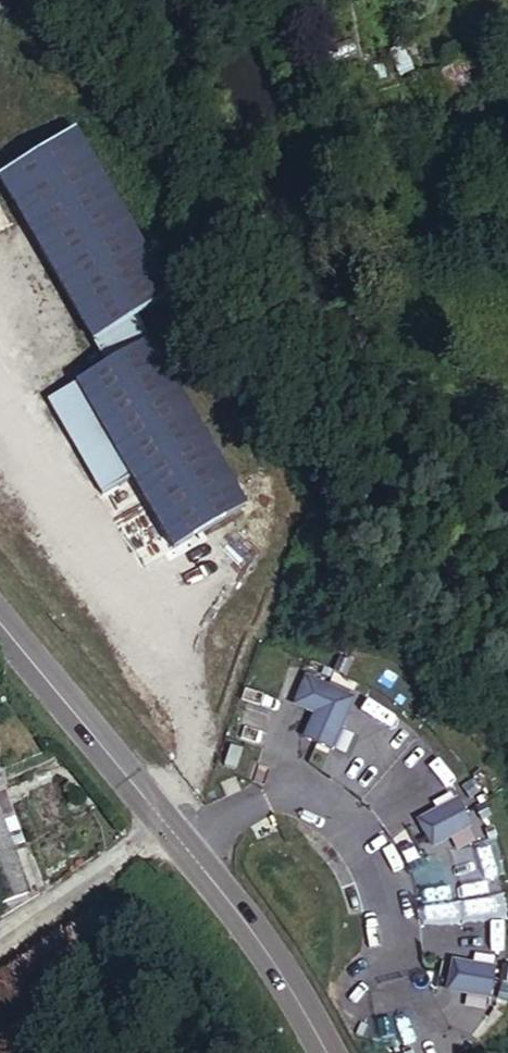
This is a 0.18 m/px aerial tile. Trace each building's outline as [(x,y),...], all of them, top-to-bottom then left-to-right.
[(437,85),(473,71),(468,61),(433,76),(437,85)] [(80,127),(4,172),(113,361),(54,395),(110,489),(138,473),(179,543),(251,502),(141,314),(176,293),(80,127)] [(52,289),(33,298),(41,315),(60,305),(52,289)] [(302,698),(322,706),(332,682),(312,673),(302,698)] [(311,732),(324,737),(334,712),(347,716),(357,691),(332,682),(322,706),(311,732)] [(374,700),(357,727),(385,745),(402,718),(374,700)] [(324,737),(337,742),(347,716),(334,712),(324,737)] [(230,760),(241,763),(248,744),(236,740),(230,760)] [(25,844),(4,780),(0,781),(0,911),(34,899),(16,847),(25,844)] [(452,833),(476,821),(463,796),(439,808),(452,833)] [(444,838),(452,833),(439,808),(426,815),(427,818),(439,840),(444,838)] [(432,848),(446,840),(444,838),(439,840),(427,818),(419,822),(432,848)] [(460,957),(454,984),(469,988),(475,959),(460,957)] [(501,964),(475,959),(469,988),(496,992),(501,964)]
